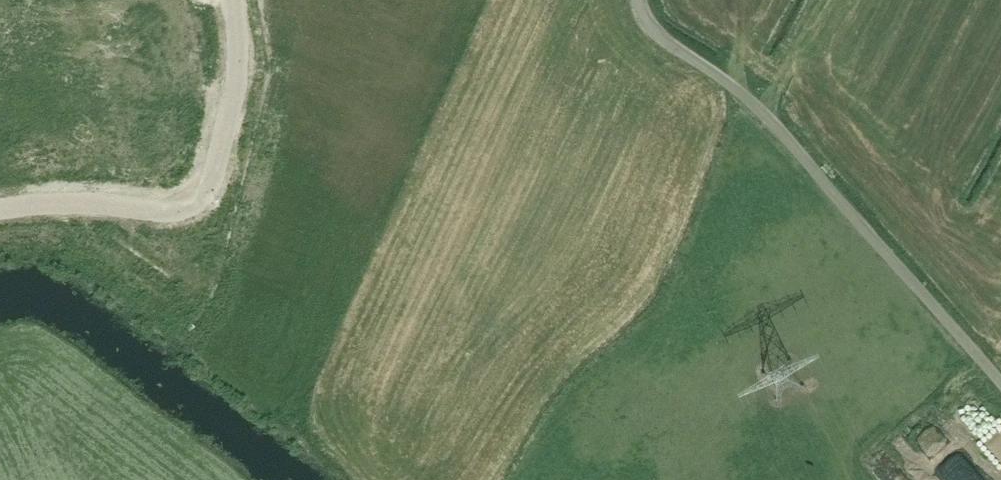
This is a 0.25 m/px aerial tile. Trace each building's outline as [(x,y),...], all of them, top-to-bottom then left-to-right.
[(959,476),(948,462),(938,470),(945,479),(953,479),(959,476)]
